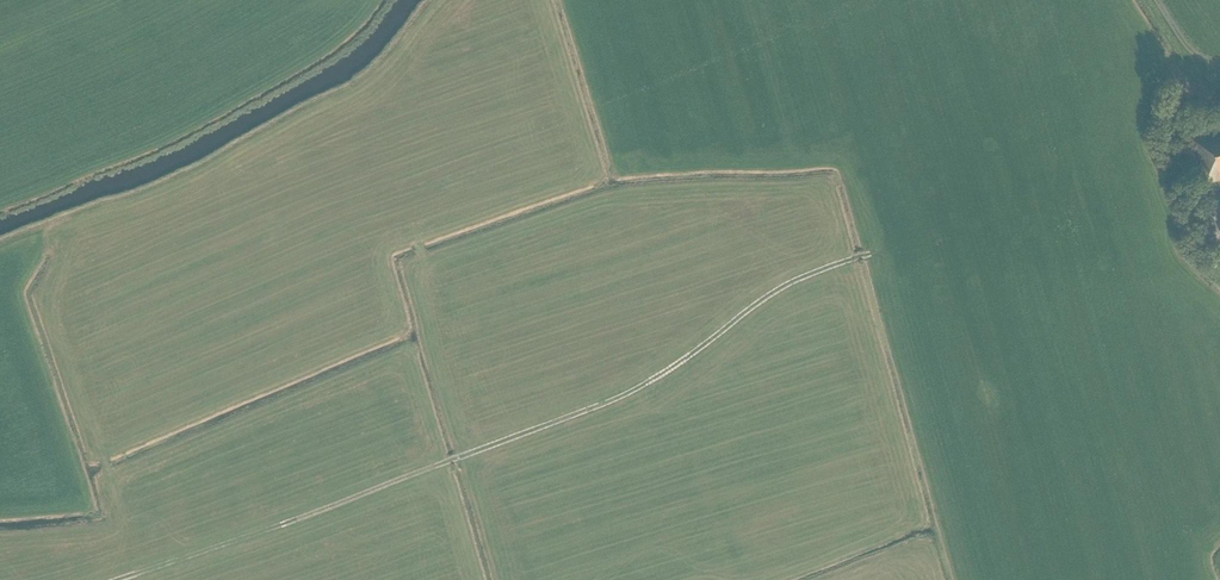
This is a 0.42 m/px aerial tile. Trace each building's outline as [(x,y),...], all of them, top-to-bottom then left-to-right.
[(1209,138),(1209,135),(1195,138),(1206,184),(1219,181),(1219,135),(1209,138)]
